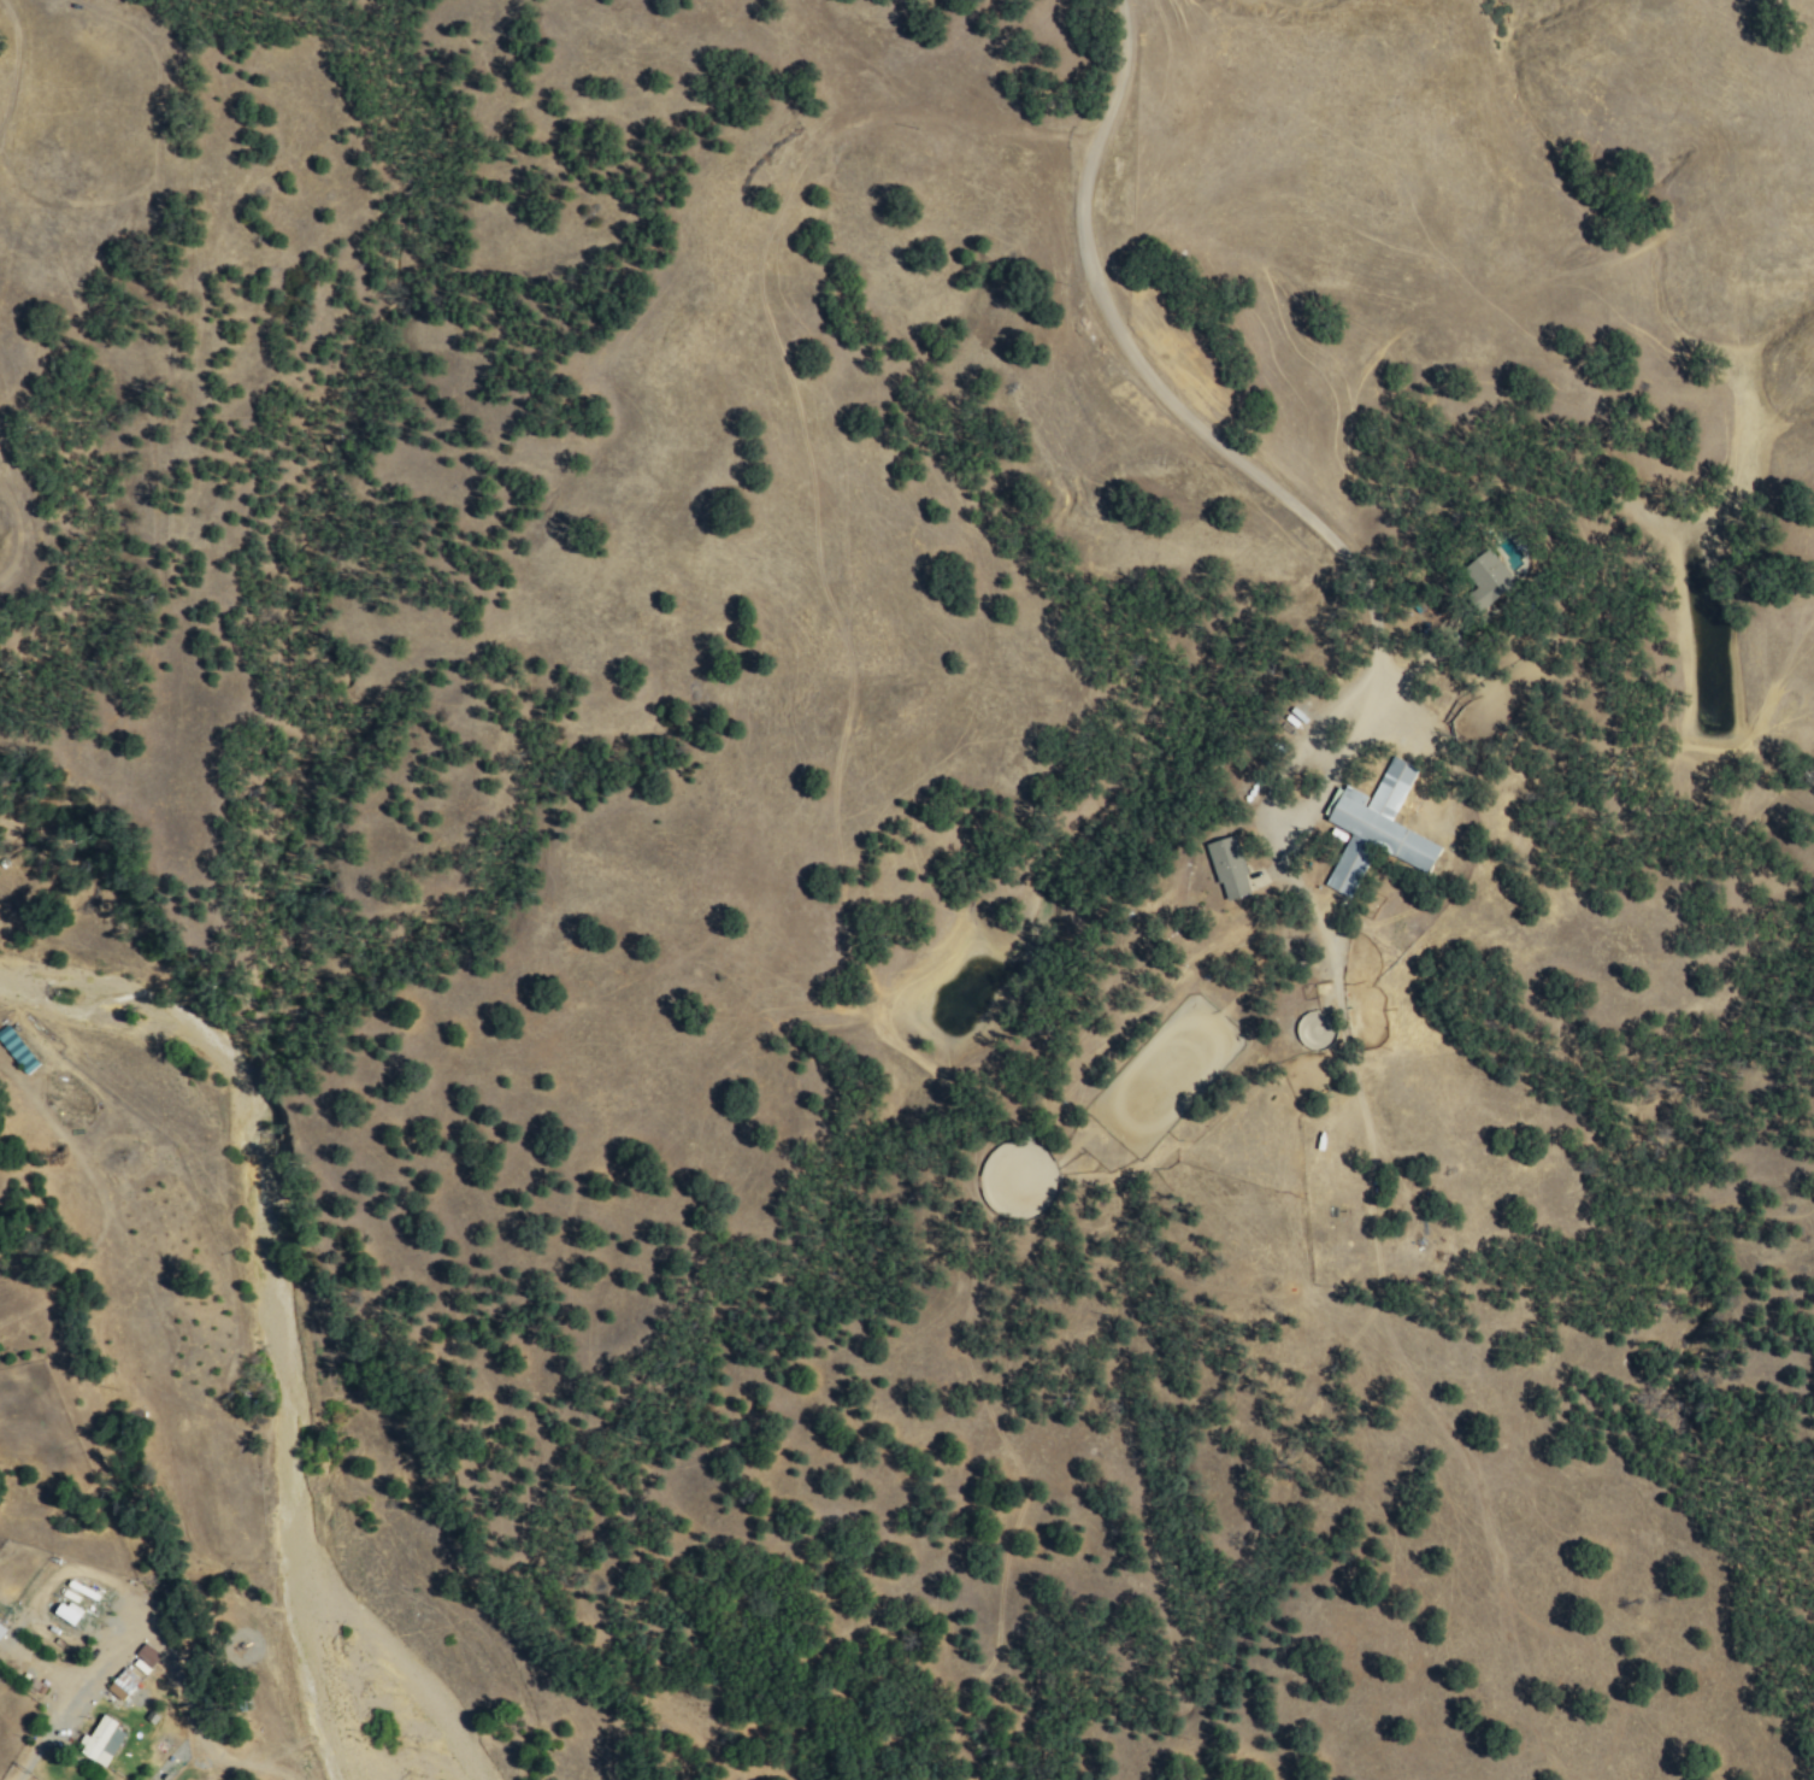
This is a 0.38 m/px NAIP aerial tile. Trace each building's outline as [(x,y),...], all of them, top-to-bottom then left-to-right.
[(1515,582),(1492,555),(1465,577),(1488,604),(1515,582)] [(1391,823),(1416,768),(1389,756),(1369,798),(1343,786),(1326,822),(1349,833),(1325,887),(1350,898),(1373,848),(1428,873),(1440,846),(1391,823)] [(1223,902),(1250,894),(1234,835),(1206,843),(1223,902)] [(21,1076),(35,1067),(10,1024),(0,1030),(0,1041),(21,1076)] [(51,1614),(71,1628),(78,1617),(58,1604),(51,1614)] [(121,1702),(139,1680),(123,1667),(105,1689),(121,1702)] [(123,1733),(114,1729),(117,1723),(102,1717),(83,1758),(106,1768),(123,1733)]
